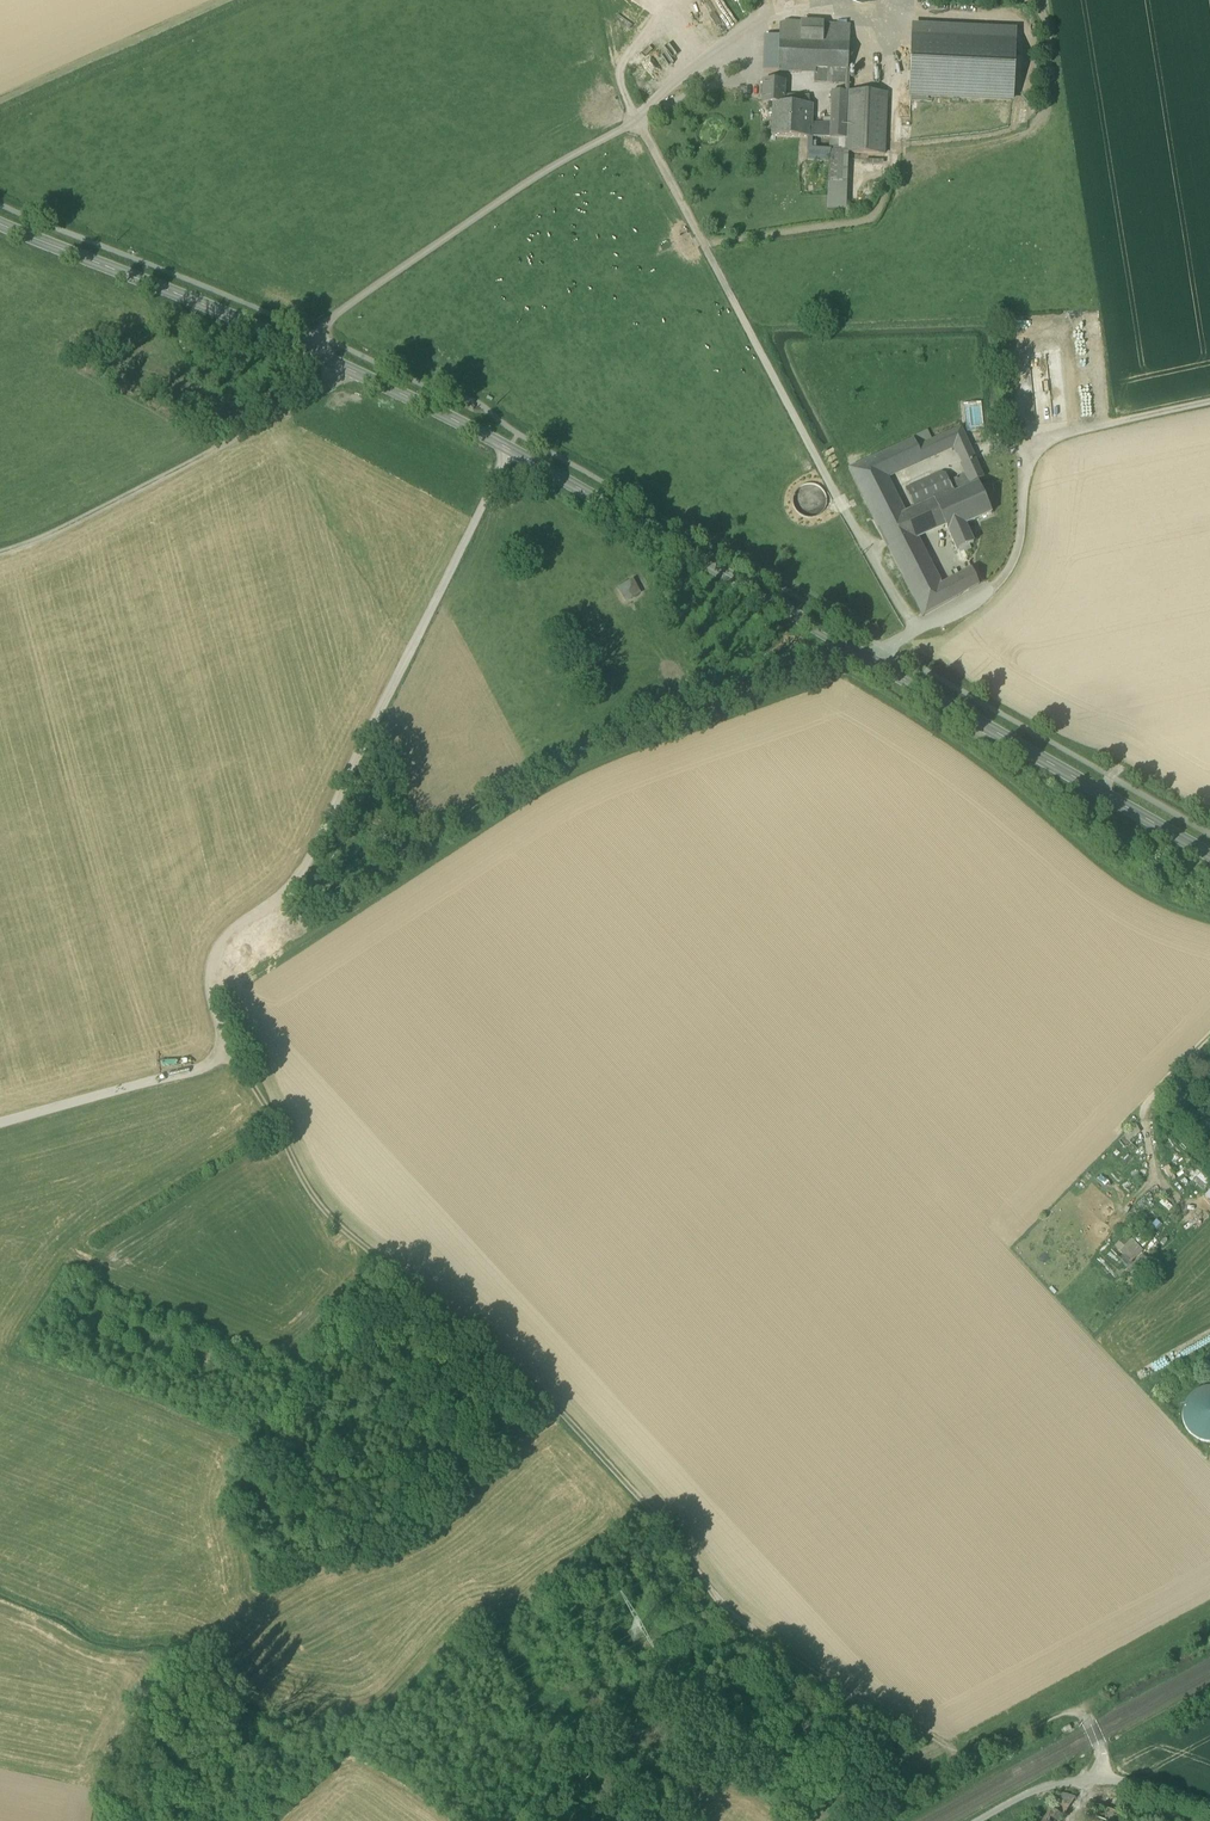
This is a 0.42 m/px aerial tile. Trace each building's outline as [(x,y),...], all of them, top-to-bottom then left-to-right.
[(710,12),(705,15),(714,29),(719,26),(710,12)] [(781,37),(781,42),(801,43),(802,24),(802,22),(787,22),(779,25),(779,37),(781,37)] [(850,26),(802,24),(801,43),(849,45),(850,26)] [(915,25),(914,37),(1014,42),(1014,30),(915,25)] [(781,37),(779,37),(765,36),(764,71),(779,72),(780,67),(778,67),(779,42),(781,42),(781,37)] [(914,37),(911,96),(1011,101),(1014,42),(914,37)] [(849,45),(801,43),(781,42),(779,42),(778,67),(780,67),(815,69),(815,75),(815,83),(848,84),(848,83),(848,70),(849,45)] [(647,72),(638,83),(649,93),(658,82),(647,72)] [(773,104),(784,104),(785,99),(785,82),(764,81),(763,104),(773,104)] [(831,128),(830,139),(845,139),(847,98),(847,93),(832,92),(831,123),(831,128)] [(798,96),(785,99),(784,104),(810,105),(810,99),(807,96),(798,96)] [(887,100),(847,98),(845,139),(830,139),(830,149),(830,151),(830,152),(848,153),(885,154),(887,100)] [(772,137),(808,138),(809,128),(810,105),(784,104),(773,104),(772,137)] [(808,138),(830,139),(831,128),(813,128),(809,128),(808,138)] [(830,152),(830,151),(808,150),(808,160),(829,161),(830,152)] [(846,211),(848,153),(830,152),(829,161),(828,192),(827,207),(827,211),(846,211)] [(1033,358),(1033,366),(1047,366),(1047,358),(1033,358)] [(1091,396),(1103,397),(1104,379),(1092,378),(1091,396)] [(964,404),(967,432),(984,430),(981,402),(964,404)] [(961,428),(932,441),(918,448),(922,460),(954,446),(958,455),(971,449),(967,440),(961,428)] [(914,440),(918,448),(932,441),(928,431),(912,438),(913,440),(914,440)] [(913,440),(903,444),(912,465),(922,460),(918,448),(914,440),(913,440)] [(849,469),(884,539),(911,525),(906,513),(887,476),(912,465),(903,444),(849,469)] [(976,460),(971,449),(958,455),(963,466),(976,460)] [(984,478),(976,460),(963,466),(967,475),(971,483),(978,481),(984,478)] [(939,498),(915,509),(922,526),(929,531),(945,524),(944,523),(965,513),(959,501),(958,501),(954,494),(955,494),(949,483),(946,475),(942,473),(932,478),(939,494),(939,498)] [(967,475),(949,483),(955,494),(979,483),(978,481),(971,483),(967,475)] [(906,489),(915,509),(939,498),(939,494),(932,478),(906,489)] [(971,549),(969,545),(974,543),(965,525),(992,513),(979,483),(955,494),(954,494),(958,501),(959,501),(965,513),(944,523),(945,524),(957,551),(959,550),(960,553),(963,551),(964,552),(965,552),(971,549)] [(812,519),(819,516),(825,511),(828,503),(827,496),(823,489),(816,485),(808,484),(801,486),(795,492),(793,499),(794,507),(798,513),(804,518),(812,519)] [(917,536),(929,531),(922,526),(915,509),(906,513),(911,525),(917,536)] [(923,616),(949,602),(942,585),(917,536),(911,525),(884,539),(923,616)] [(972,569),(962,574),(969,590),(979,585),(972,569)] [(957,597),(969,590),(962,574),(951,580),(957,597)] [(619,586),(627,601),(643,593),(635,578),(619,586)] [(949,602),(957,597),(951,580),(942,585),(949,602)] [(1207,1089),(1199,1098),(1209,1108),(1209,1107),(1209,1092),(1207,1089)] [(1202,1118),(1199,1131),(1209,1133),(1209,1120),(1202,1118)] [(1176,1178),(1169,1166),(1163,1169),(1170,1181),(1176,1178)] [(1201,1173),(1197,1178),(1207,1188),(1209,1185),(1209,1181),(1201,1173)] [(1142,1252),(1126,1235),(1119,1242),(1120,1242),(1111,1250),(1128,1267),(1132,1263),(1131,1262),(1142,1252)] [(1143,1256),(1128,1271),(1135,1277),(1150,1262),(1143,1256)] [(1182,1416),(1183,1424),(1187,1431),(1192,1437),(1199,1441),(1207,1443),(1209,1443),(1209,1388),(1205,1388),(1198,1390),(1191,1395),(1186,1401),(1183,1408),(1182,1416)] [(1060,1792),(1050,1808),(1063,1816),(1075,1798),(1060,1792)] [(1107,1820),(1124,1820),(1126,1815),(1089,1802),(1085,1814),(1107,1820)] [(1063,1816),(1050,1808),(1043,1820),(1060,1820),(1063,1816)]
